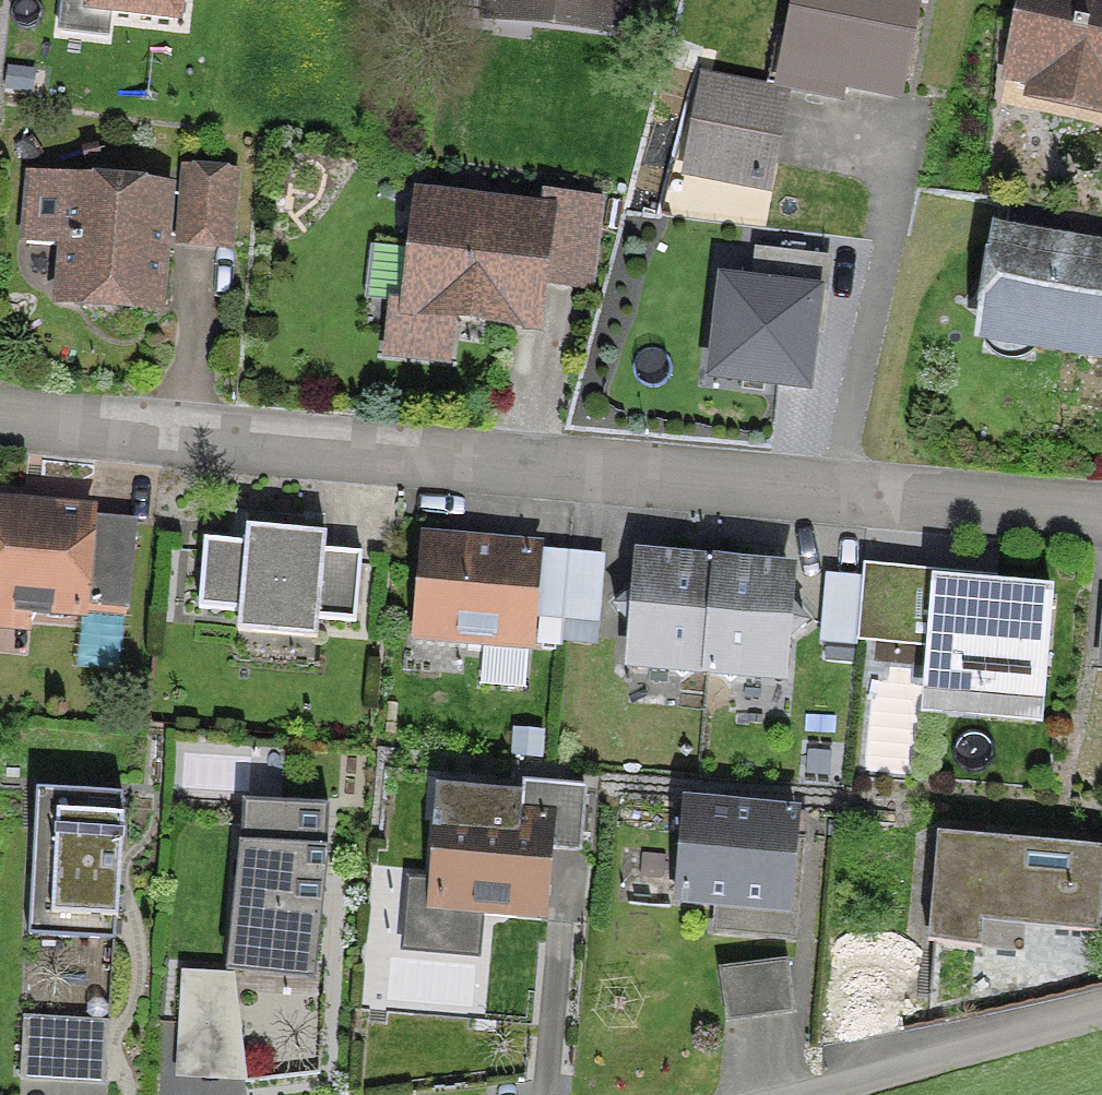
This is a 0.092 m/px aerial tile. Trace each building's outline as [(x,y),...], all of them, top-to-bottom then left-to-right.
[(610,0),(495,0),(494,3),(489,3),(488,10),(498,11),(499,10),(612,25),(613,18),(608,17),(610,0)] [(894,98),(913,0),(793,0),(784,45),(772,43),(763,90),(777,92),(780,76),(894,98)] [(1010,77),(1035,82),(1032,93),(1101,108),(1101,0),(1027,0),(1010,77)] [(687,173),(759,188),(776,104),(704,89),(687,173)] [(179,243),(222,247),(228,182),(184,178),(179,243)] [(58,302),(151,310),(161,198),(68,190),(58,302)] [(1101,354),(1101,224),(1005,209),(999,244),(995,243),(983,322),(1033,329),(1030,343),(1101,354)] [(597,227),(423,210),(409,354),(458,359),(462,324),(545,332),(550,288),(591,292),(597,227)] [(129,527),(85,524),(86,518),(0,511),(0,611),(78,617),(79,605),(122,608),(129,527)] [(351,626),(357,559),(320,556),(321,540),(242,533),(241,548),(200,545),(194,612),(235,616),(233,638),(312,644),(314,623),(351,626)] [(556,648),(559,620),(564,560),(422,548),(414,636),(457,640),(463,646),(482,648),(488,642),(525,645),(527,618),(541,619),(538,646),(556,648)] [(596,563),(564,560),(559,620),(591,623),(596,563)] [(691,672),(701,673),(710,573),(664,569),(611,613),(630,635),(627,666),(665,669),(676,683),(691,672)] [(757,577),(710,573),(701,673),(713,674),(725,687),(739,676),(776,679),(779,648),(801,629),(757,577)] [(819,644),(852,647),(858,586),(824,583),(819,644)] [(1060,601),(945,593),(938,695),(1053,703),(1060,601)] [(504,912),(537,914),(543,853),(575,856),(581,793),(520,788),(519,798),(431,791),(429,821),(435,822),(430,887),(405,885),(402,920),(427,922),(426,941),(474,945),(476,917),(495,919),(504,912)] [(118,799),(32,795),(24,940),(110,944),(111,923),(113,923),(119,822),(117,821),(118,799)] [(331,811),(247,806),(237,970),(321,975),(331,811)] [(674,900),(784,910),(792,821),(681,812),(674,900)] [(1018,930),(1095,936),(1101,856),(1101,854),(933,839),(924,946),(977,951),(981,900),(1020,903),(1018,930)] [(721,1007),(786,999),(782,966),(717,975),(721,1007)] [(47,1022),(19,1020),(16,1079),(44,1081),(47,1022)]
